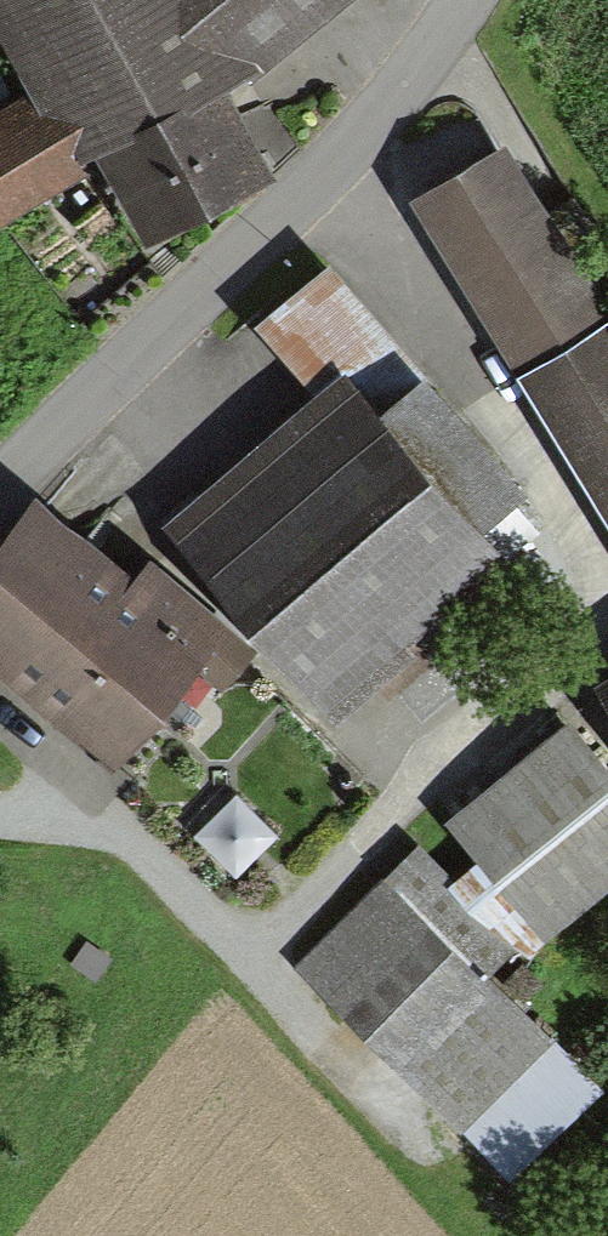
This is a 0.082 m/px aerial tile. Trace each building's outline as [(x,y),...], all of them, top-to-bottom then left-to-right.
[(147,239),(281,162),(230,71),(323,0),(0,0),(0,24),(35,87),(0,105),(0,213),(100,157),(147,239)] [(407,179),(607,507),(607,304),(497,124),(407,179)] [(317,387),(168,513),(331,704),(538,529),(499,484),(517,469),(331,250),(255,315),(317,387)] [(27,688),(134,559),(38,480),(0,526),(0,666),(27,688)] [(149,542),(134,559),(27,688),(107,755),(190,657),(220,683),(261,635),(149,542)] [(599,670),(607,684),(607,664),(599,670)] [(567,707),(441,814),(476,855),(446,880),(511,945),(519,936),(530,946),(607,879),(607,754),(567,707)] [(241,873),(284,833),(244,791),(202,830),(241,873)] [(508,1168),(604,1073),(493,962),(511,945),(446,880),(415,849),(302,962),(508,1168)]
